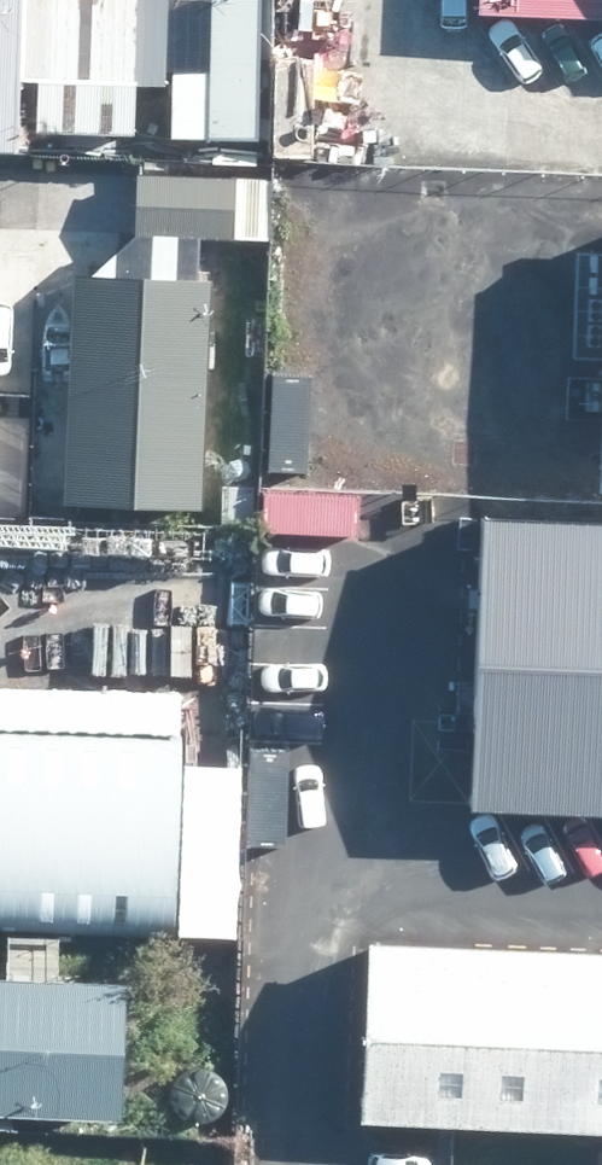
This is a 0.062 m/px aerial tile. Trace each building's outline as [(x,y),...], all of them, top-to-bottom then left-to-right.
[(16,143),(19,75),(21,0),(0,0),(0,142),(16,143)] [(477,10),(601,16),(601,0),(477,0),(477,10)] [(35,127),(131,129),(132,77),(36,75),(35,127)] [(200,235),(213,236),(233,236),(236,177),(139,174),(136,232),(145,233),(185,233),(200,235)] [(168,272),(100,269),(73,269),(72,299),(63,499),(200,505),(210,275),(198,275),(168,272)] [(460,813),(601,817),(601,535),(467,531),(460,813)] [(131,677),(132,708),(156,708),(155,676),(131,677)] [(172,932),(180,737),(0,730),(0,925),(172,932)] [(185,739),(184,809),(220,809),(222,740),(185,739)] [(423,940),(369,937),(361,1114),(601,1125),(601,948),(474,943),(423,940)] [(0,981),(0,1117),(124,1121),(127,985),(0,981)]
